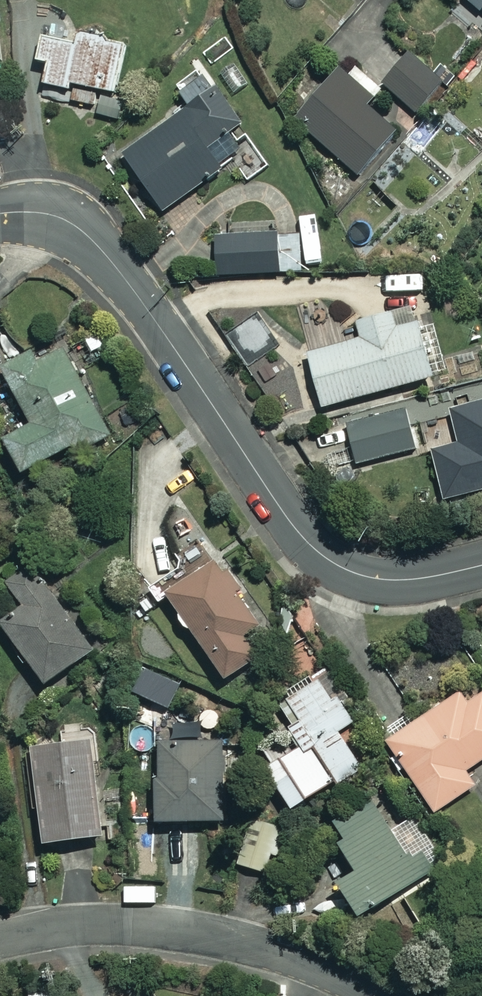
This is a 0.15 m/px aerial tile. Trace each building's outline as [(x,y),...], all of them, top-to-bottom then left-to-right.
[(481,10),(481,0),(471,0),(481,10)] [(76,32),(73,44),(41,35),(34,59),(46,63),(41,81),(72,89),(70,98),(110,109),(127,46),(76,32)] [(433,82),(402,59),(383,85),(413,108),(433,82)] [(120,152),(161,210),(229,163),(244,184),(270,166),(246,132),(236,138),(229,129),(239,122),(201,69),(176,86),(188,104),(120,152)] [(378,104),(338,69),(295,118),(356,173),(393,132),(371,112),(378,104)] [(319,259),(318,219),(299,220),(299,232),(214,234),(215,273),(296,271),(296,260),(319,259)] [(394,329),(388,308),(355,318),(361,339),(306,354),(321,406),(432,375),(417,322),(394,329)] [(265,344),(253,318),(226,332),(238,357),(265,344)] [(60,338),(1,369),(29,422),(0,437),(18,471),(70,443),(74,450),(109,432),(60,338)] [(448,409),(457,443),(429,450),(442,498),(481,487),(481,400),(448,409)] [(413,448),(402,407),(345,423),(357,464),(413,448)] [(260,624),(213,556),(163,592),(224,678),(255,656),(242,637),(260,624)] [(21,606),(0,621),(43,683),(94,648),(50,585),(45,589),(29,566),(5,582),(21,606)] [(353,720),(326,673),(276,703),(301,745),(264,767),(288,807),(359,766),(337,729),(353,720)] [(481,690),(464,701),(458,691),(385,738),(432,811),(473,784),(463,769),(481,757),(481,691),(481,690)] [(100,835),(90,739),(31,745),(40,841),(100,835)] [(226,740),(154,740),(154,820),(225,820),(226,740)] [(380,793),(332,820),(343,839),(338,842),(354,870),(335,880),(355,914),(443,864),(415,815),(398,825),(380,793)] [(277,838),(247,828),(236,863),(266,873),(277,838)]
